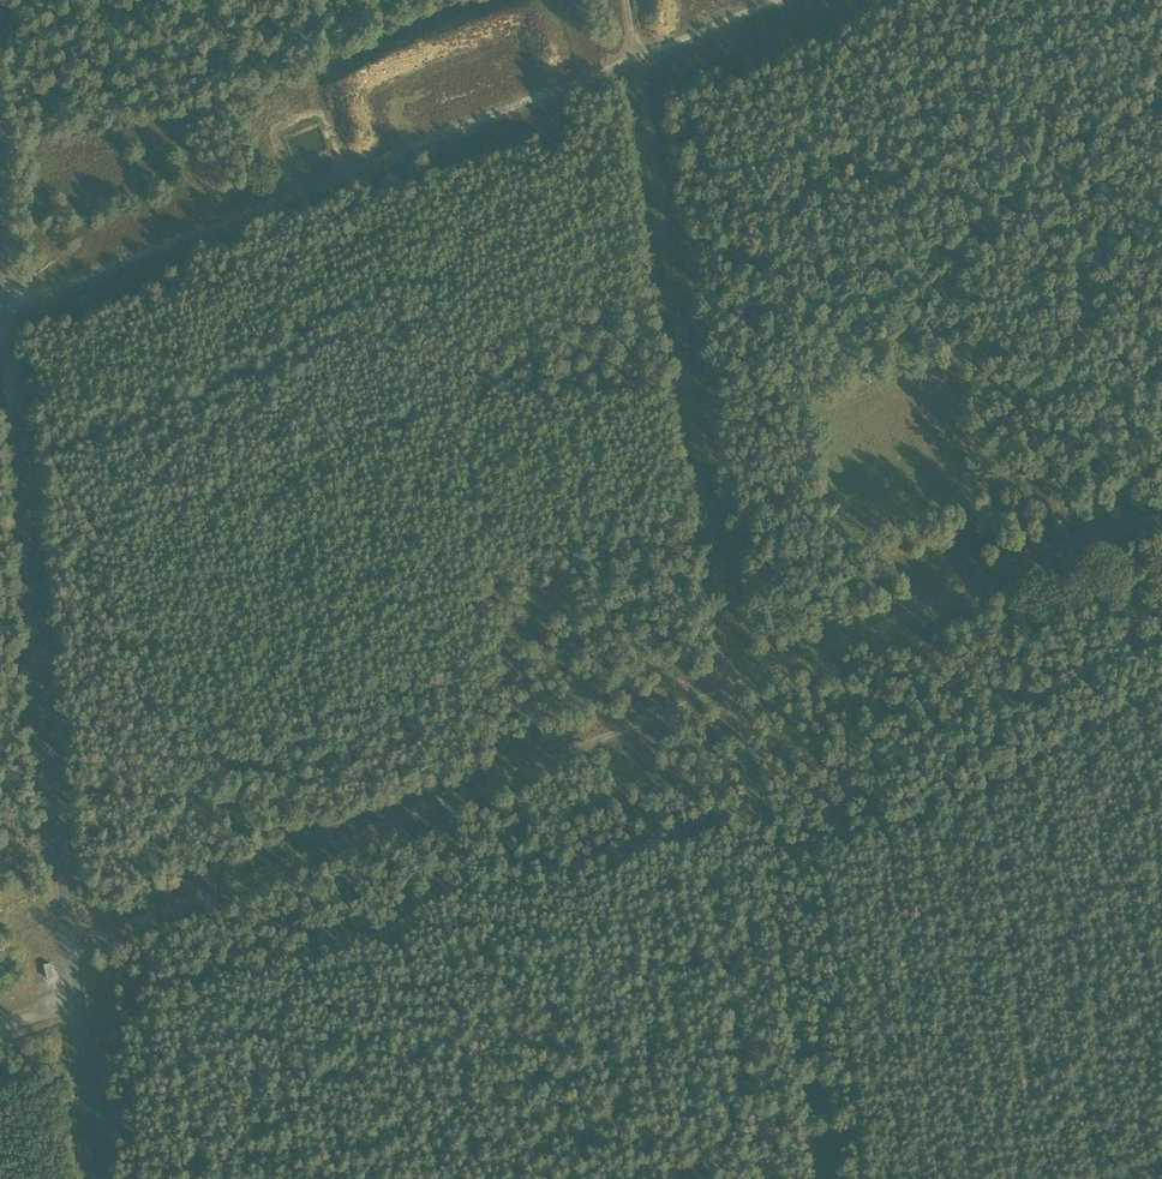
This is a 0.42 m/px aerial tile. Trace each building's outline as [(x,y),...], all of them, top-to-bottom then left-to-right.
[(44,978),(52,977),(52,966),(43,967),(44,978)]
